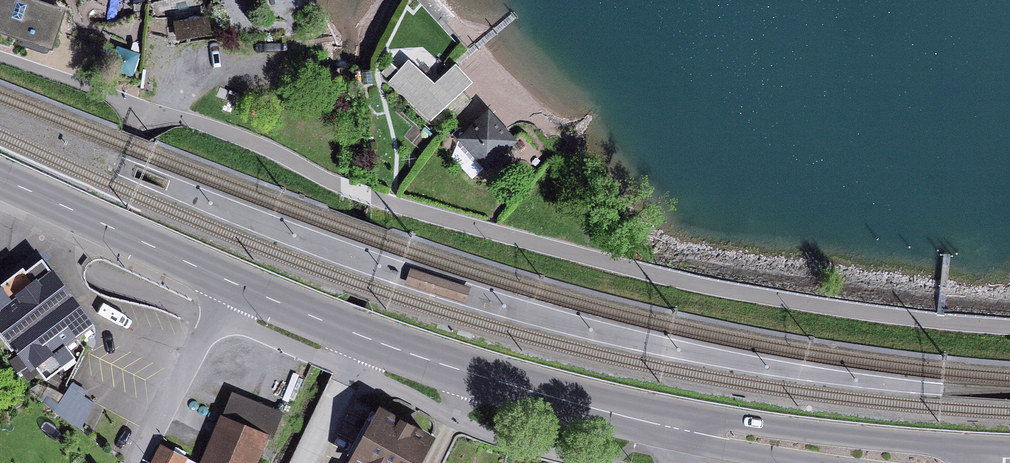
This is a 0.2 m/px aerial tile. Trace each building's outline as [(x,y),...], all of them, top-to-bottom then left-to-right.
[(59,55),(73,12),(31,0),(0,0),(0,33),(59,55)] [(212,17),(175,20),(177,43),(214,40),(212,17)] [(438,80),(412,55),(389,79),(433,121),(476,76),(458,59),(438,80)] [(494,108),(463,136),(492,167),(522,140),(494,108)] [(58,268),(48,253),(0,287),(0,318),(31,360),(86,321),(78,310),(85,305),(58,268)] [(95,402),(70,384),(52,411),(81,429),(95,402)] [(231,394),(204,462),(265,462),(284,415),(231,394)] [(379,403),(349,458),(359,462),(417,462),(433,433),(379,403)] [(164,446),(154,462),(195,462),(164,446)]
